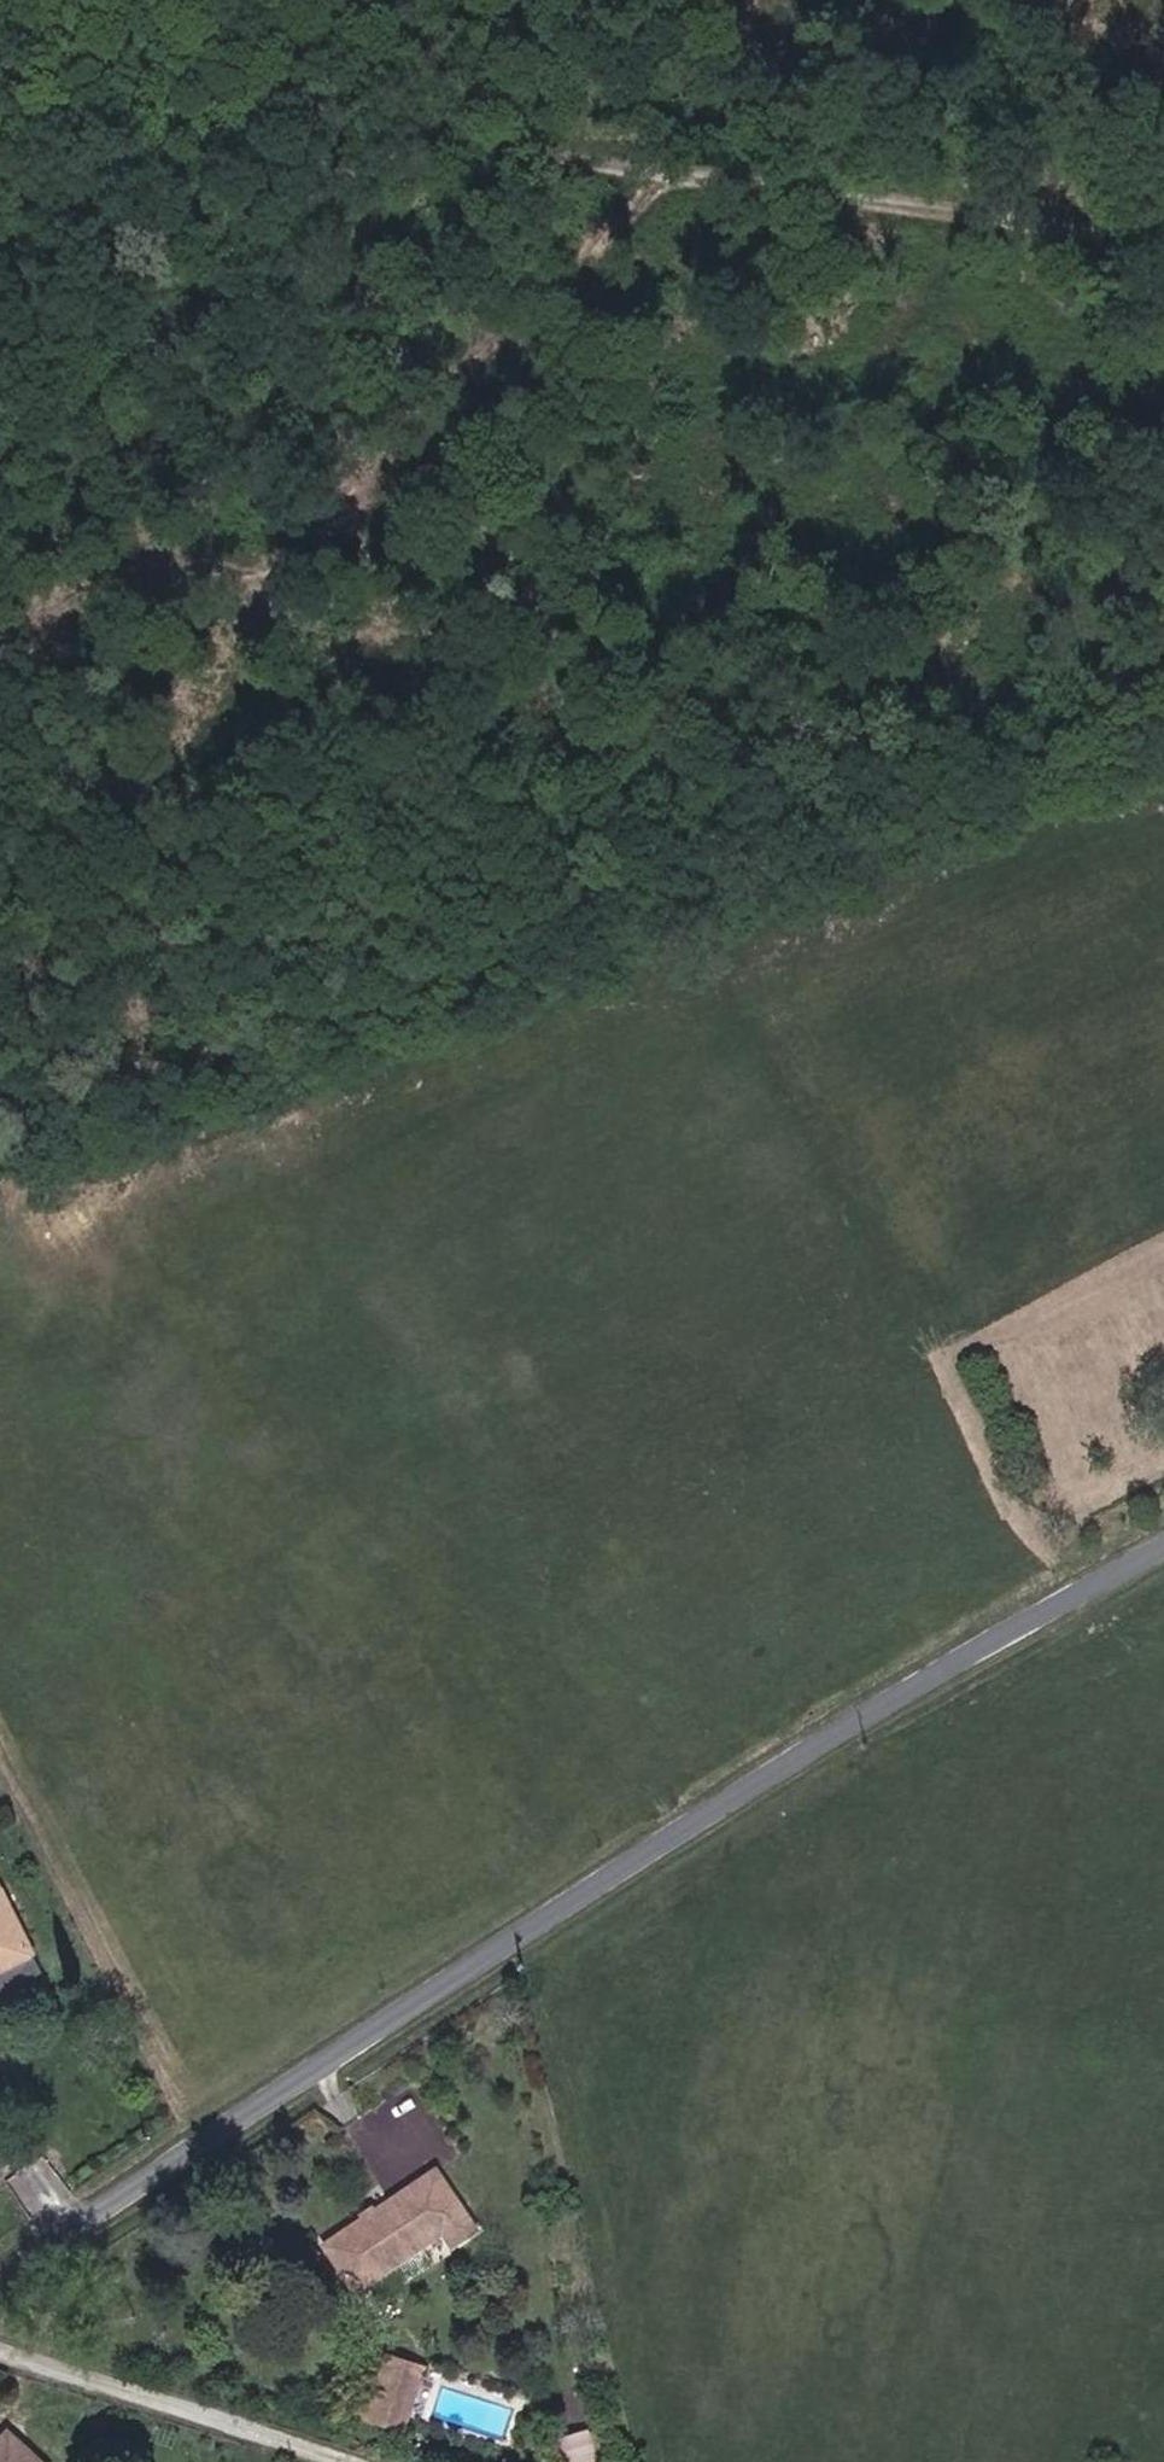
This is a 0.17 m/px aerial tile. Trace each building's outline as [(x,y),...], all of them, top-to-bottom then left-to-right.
[(29,1950),(0,1889),(0,1962),(29,1950)] [(420,2251),(428,2262),(452,2246),(414,2186),(327,2240),(358,2290),(420,2251)] [(401,2363),(387,2407),(408,2415),(422,2370),(401,2363)] [(570,2461),(602,2461),(593,2427),(563,2436),(570,2461)] [(8,2430),(0,2438),(0,2461),(39,2461),(8,2430)]
